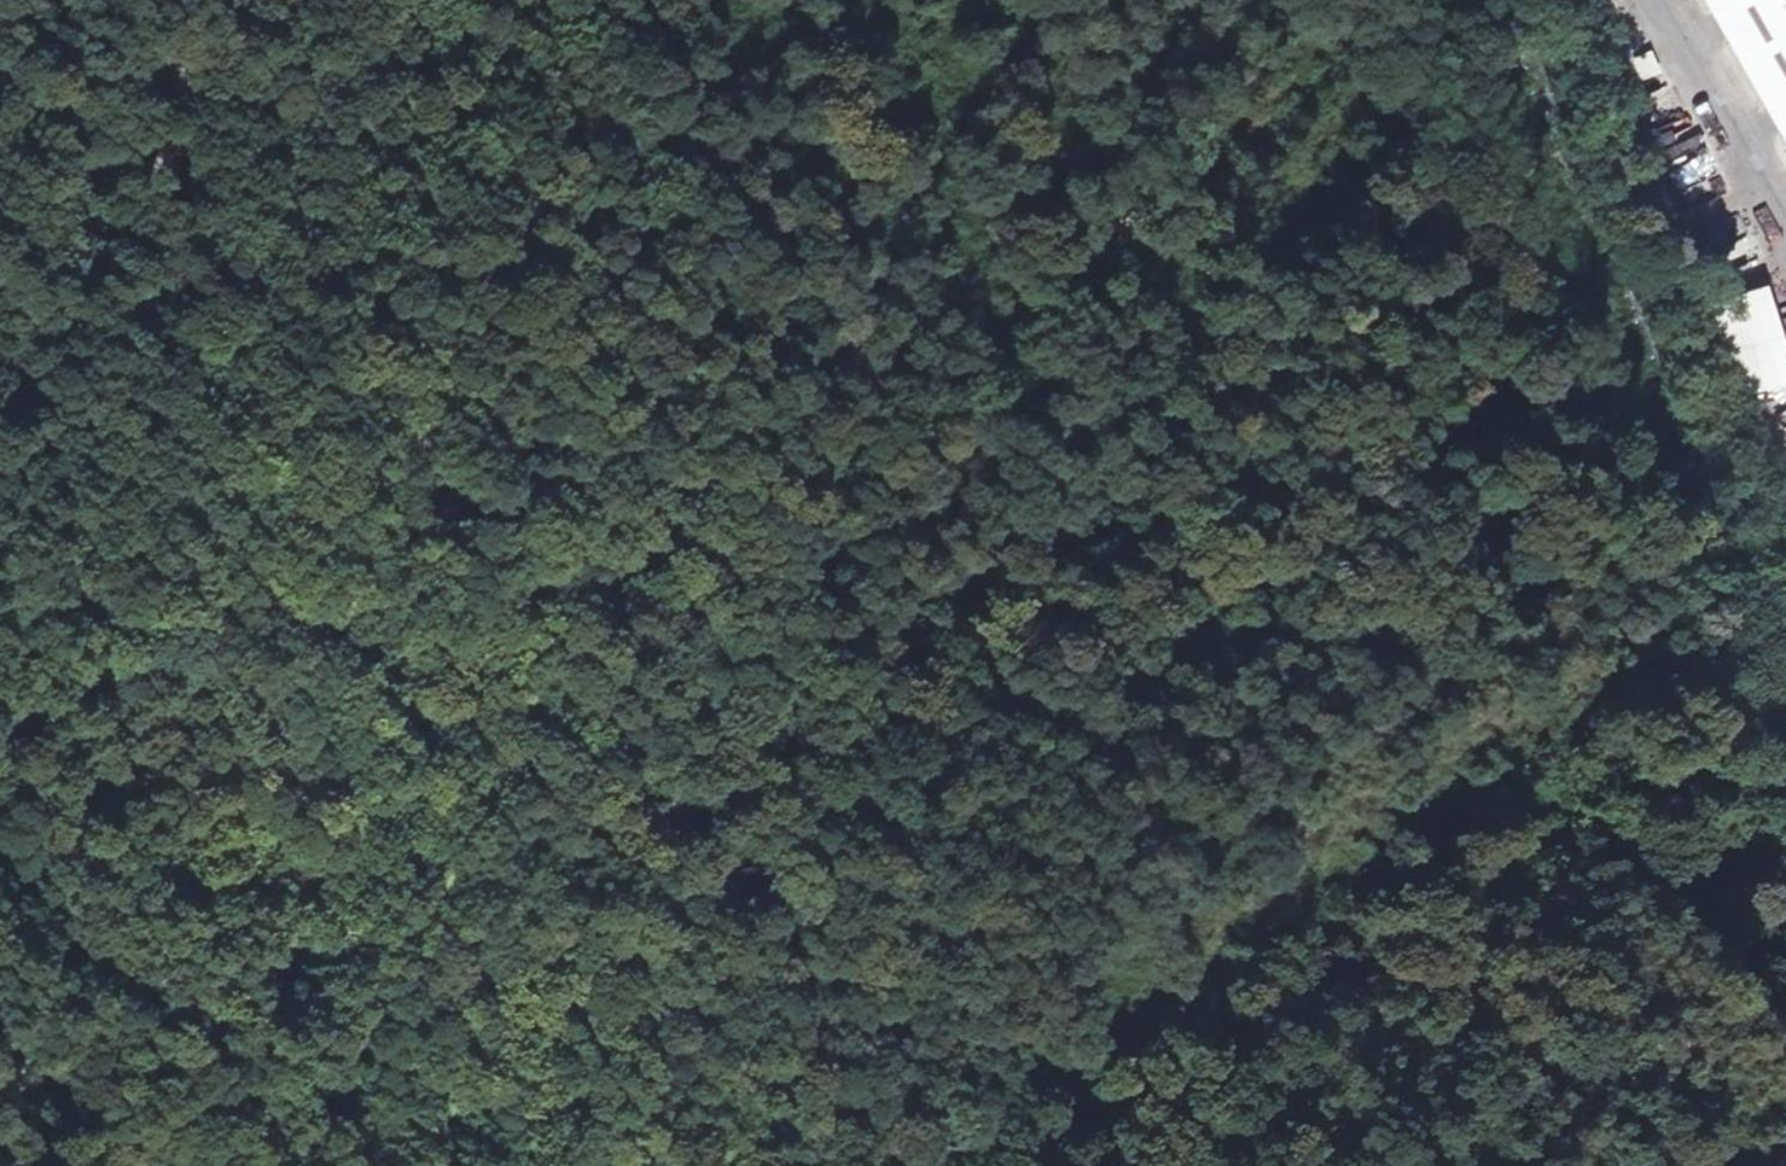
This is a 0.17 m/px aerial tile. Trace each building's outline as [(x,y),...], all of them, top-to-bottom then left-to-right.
[(1785,112),(1785,0),(1717,0),(1785,112)] [(1771,289),(1712,302),(1734,398),(1785,387),(1785,354),(1771,289)]
